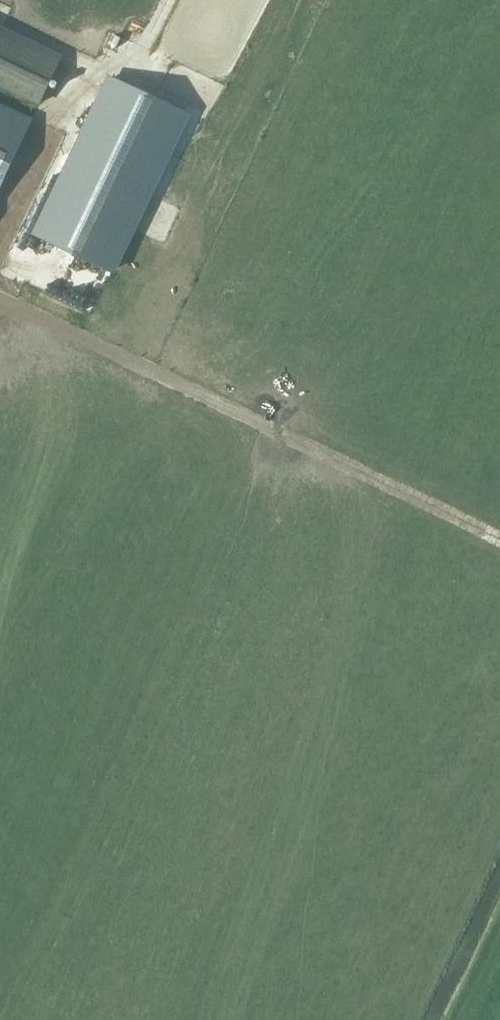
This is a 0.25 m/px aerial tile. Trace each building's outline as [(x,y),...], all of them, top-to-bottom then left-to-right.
[(39,106),(63,56),(0,26),(0,88),(39,106)] [(112,78),(36,238),(110,273),(186,113),(112,78)] [(34,118),(0,102),(0,190),(34,118)]
